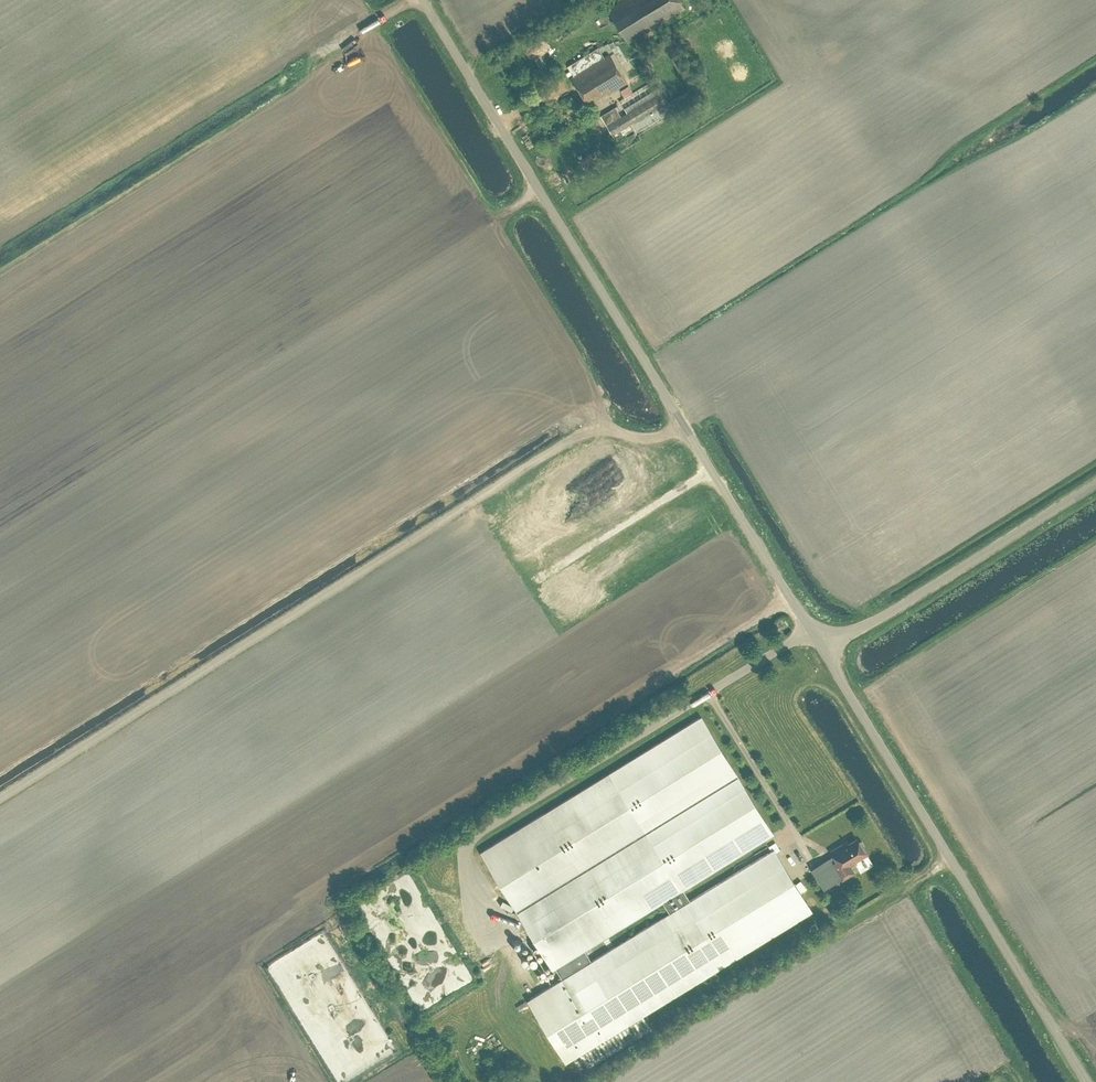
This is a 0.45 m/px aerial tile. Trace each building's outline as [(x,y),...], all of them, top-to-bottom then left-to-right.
[(684,8),(680,0),(620,0),(607,8),(628,42),(684,8)] [(610,54),(604,57),(572,76),(587,103),(607,91),(608,93),(627,82),(610,54)] [(620,90),(625,97),(633,92),(628,85),(620,90)] [(659,86),(624,107),(626,111),(620,115),(615,106),(601,115),(606,123),(612,134),(667,100),(659,86)] [(578,160),(583,168),(603,155),(598,147),(578,160)] [(772,849),(689,900),(683,889),(775,833),(703,715),(609,773),(483,850),(562,979),(530,998),(568,1060),(579,1053),(587,1066),(652,1026),(644,1014),(722,966),(811,912),(772,849)] [(858,841),(856,838),(842,847),(841,845),(831,851),(839,864),(833,867),(831,863),(814,873),(812,868),(811,869),(823,889),(839,879),(840,880),(853,872),(849,865),(855,861),(860,870),(871,863),(862,847),(863,846),(864,844),(861,841),(860,840),(858,841)] [(417,963),(428,963),(428,954),(417,954),(417,963)]
